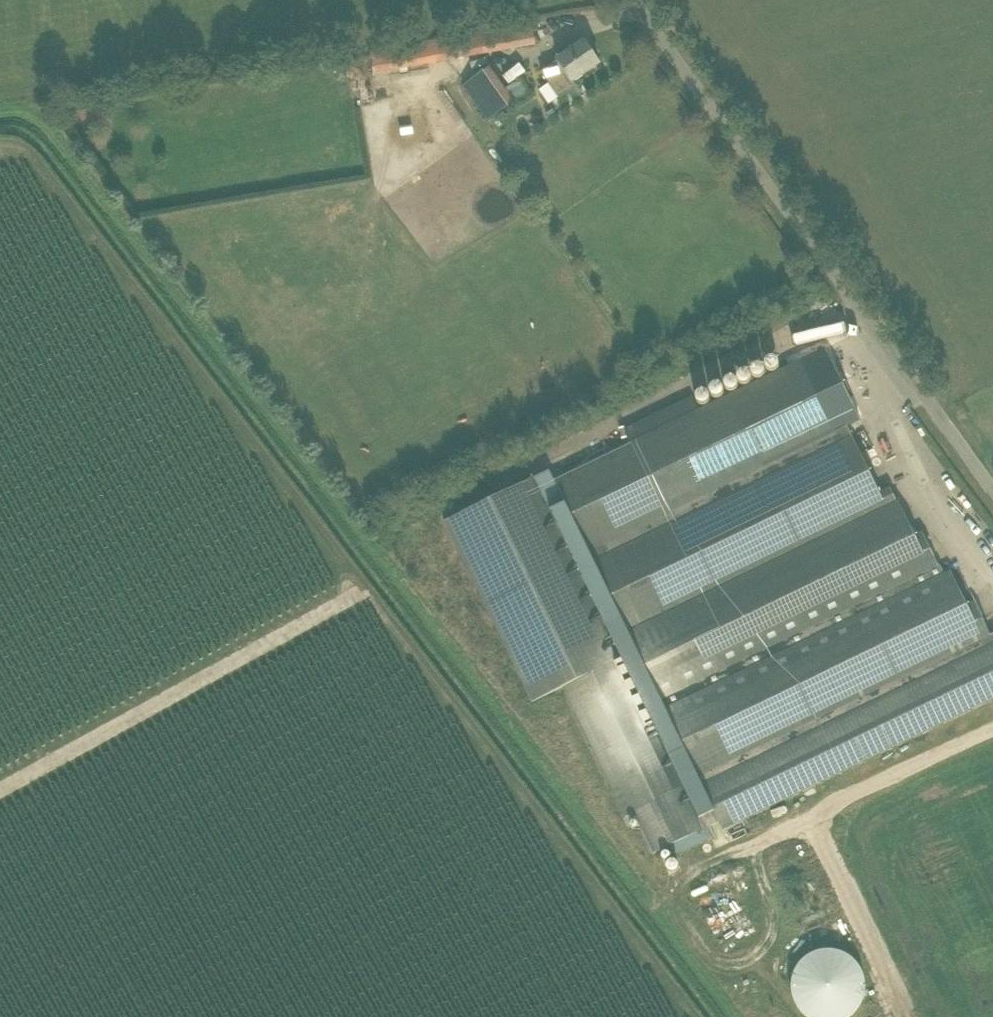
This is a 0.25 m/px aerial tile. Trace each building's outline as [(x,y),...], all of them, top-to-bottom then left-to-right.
[(373,70),(534,43),(530,20),(369,48),(373,70)] [(599,64),(584,41),(541,70),(559,97),(577,85),(574,81),(599,64)] [(465,85),(489,120),(514,103),(489,68),(465,85)] [(825,348),(800,360),(830,422),(834,431),(847,425),(847,426),(860,420),(825,348)] [(445,521),(532,702),(544,696),(563,687),(603,768),(626,816),(634,813),(654,853),(670,845),(675,855),(710,838),(709,836),(706,828),(719,822),(722,830),(992,699),(992,633),(990,635),(974,601),(967,604),(950,570),(943,574),(922,532),(915,535),(898,501),(897,502),(890,487),(879,492),(847,425),(834,431),(830,422),(800,360),(554,479),(549,470),(445,521)] [(803,1016),(866,1016),(865,951),(802,952),(803,1016)]
